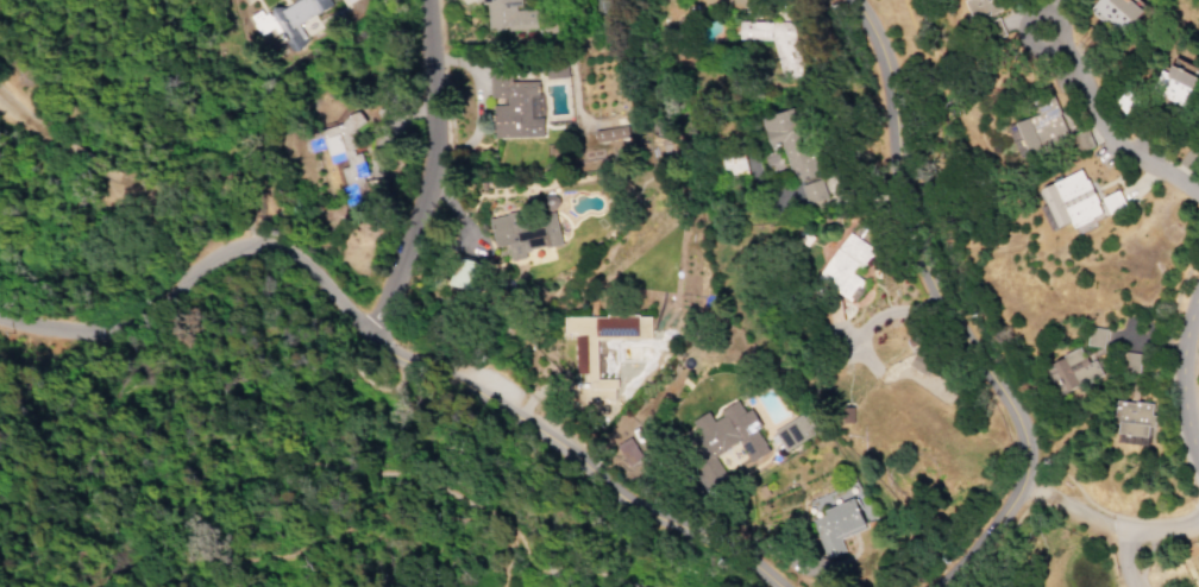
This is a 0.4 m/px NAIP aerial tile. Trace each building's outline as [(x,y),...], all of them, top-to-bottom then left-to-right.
[(256,23),(293,0),(329,0),(337,13),(282,46),(274,32),(264,38),(256,23)] [(535,29),(534,9),(518,10),(517,0),(478,0),(479,5),(483,4),(485,33),(535,29)] [(997,0),(963,0),(962,1),(970,22),(1001,10),(997,0)] [(1127,0),(1094,0),(1085,11),(1119,38),(1140,10),(1127,0)] [(985,23),(990,37),(1001,34),(996,19),(985,23)] [(737,39),(774,40),(773,77),(795,77),(796,23),(738,21),(737,39)] [(544,78),(565,79),(565,65),(544,64),(544,78)] [(1158,71),(1148,91),(1182,107),(1196,79),(1168,65),(1164,74),(1158,71)] [(492,139),(541,138),(539,82),(509,82),(508,71),(488,72),(488,98),(505,98),(505,105),(491,106),(492,139)] [(1036,115),(1014,123),(1026,154),(1069,138),(1054,99),(1033,107),(1036,115)] [(759,118),(767,149),(778,146),(785,170),(793,168),(798,184),(804,204),(822,199),(795,108),(759,118)] [(297,132),(301,153),(325,149),(328,166),(338,164),(344,198),(366,193),(358,154),(352,155),(347,131),(362,128),(360,120),(297,132)] [(627,137),(624,126),(592,132),(595,144),(627,137)] [(719,157),(721,175),(743,172),(740,154),(719,157)] [(1037,189),(1044,205),(1038,208),(1048,232),(1069,223),(1075,235),(1093,227),(1090,221),(1100,217),(1081,170),(1037,189)] [(1099,198),(1105,213),(1123,206),(1117,191),(1099,198)] [(487,221),(492,248),(506,245),(509,262),(525,259),(524,252),(560,245),(552,208),(487,221)] [(815,279),(853,304),(865,285),(852,276),(870,249),(845,233),(815,279)] [(479,263),(452,258),(446,287),(473,293),(479,263)] [(650,338),(650,317),(563,317),(563,333),(574,333),(574,374),(585,374),(586,399),(614,399),(614,380),(595,380),(595,338),(650,338)] [(1104,329),(1087,328),(1085,346),(1102,348),(1104,329)] [(908,351),(900,361),(919,375),(933,355),(909,339),(903,347),(908,351)] [(1085,364),(1077,348),(1049,363),(1065,393),(1099,375),(1091,360),(1085,364)] [(1119,370),(1136,373),(1139,356),(1122,352),(1119,370)] [(690,421),(707,411),(713,422),(720,417),(717,411),(736,400),(743,412),(748,409),(760,427),(754,430),(768,452),(748,462),(735,441),(711,456),(723,476),(704,487),(684,453),(697,447),(690,436),(697,433),(690,421)] [(1114,443),(1146,448),(1153,406),(1113,400),(1110,420),(1117,421),(1114,443)] [(804,415),(771,429),(780,450),(813,436),(804,415)] [(840,536),(864,526),(853,498),(821,511),(823,516),(808,522),(824,560),(843,551),(837,537),(840,536)]
